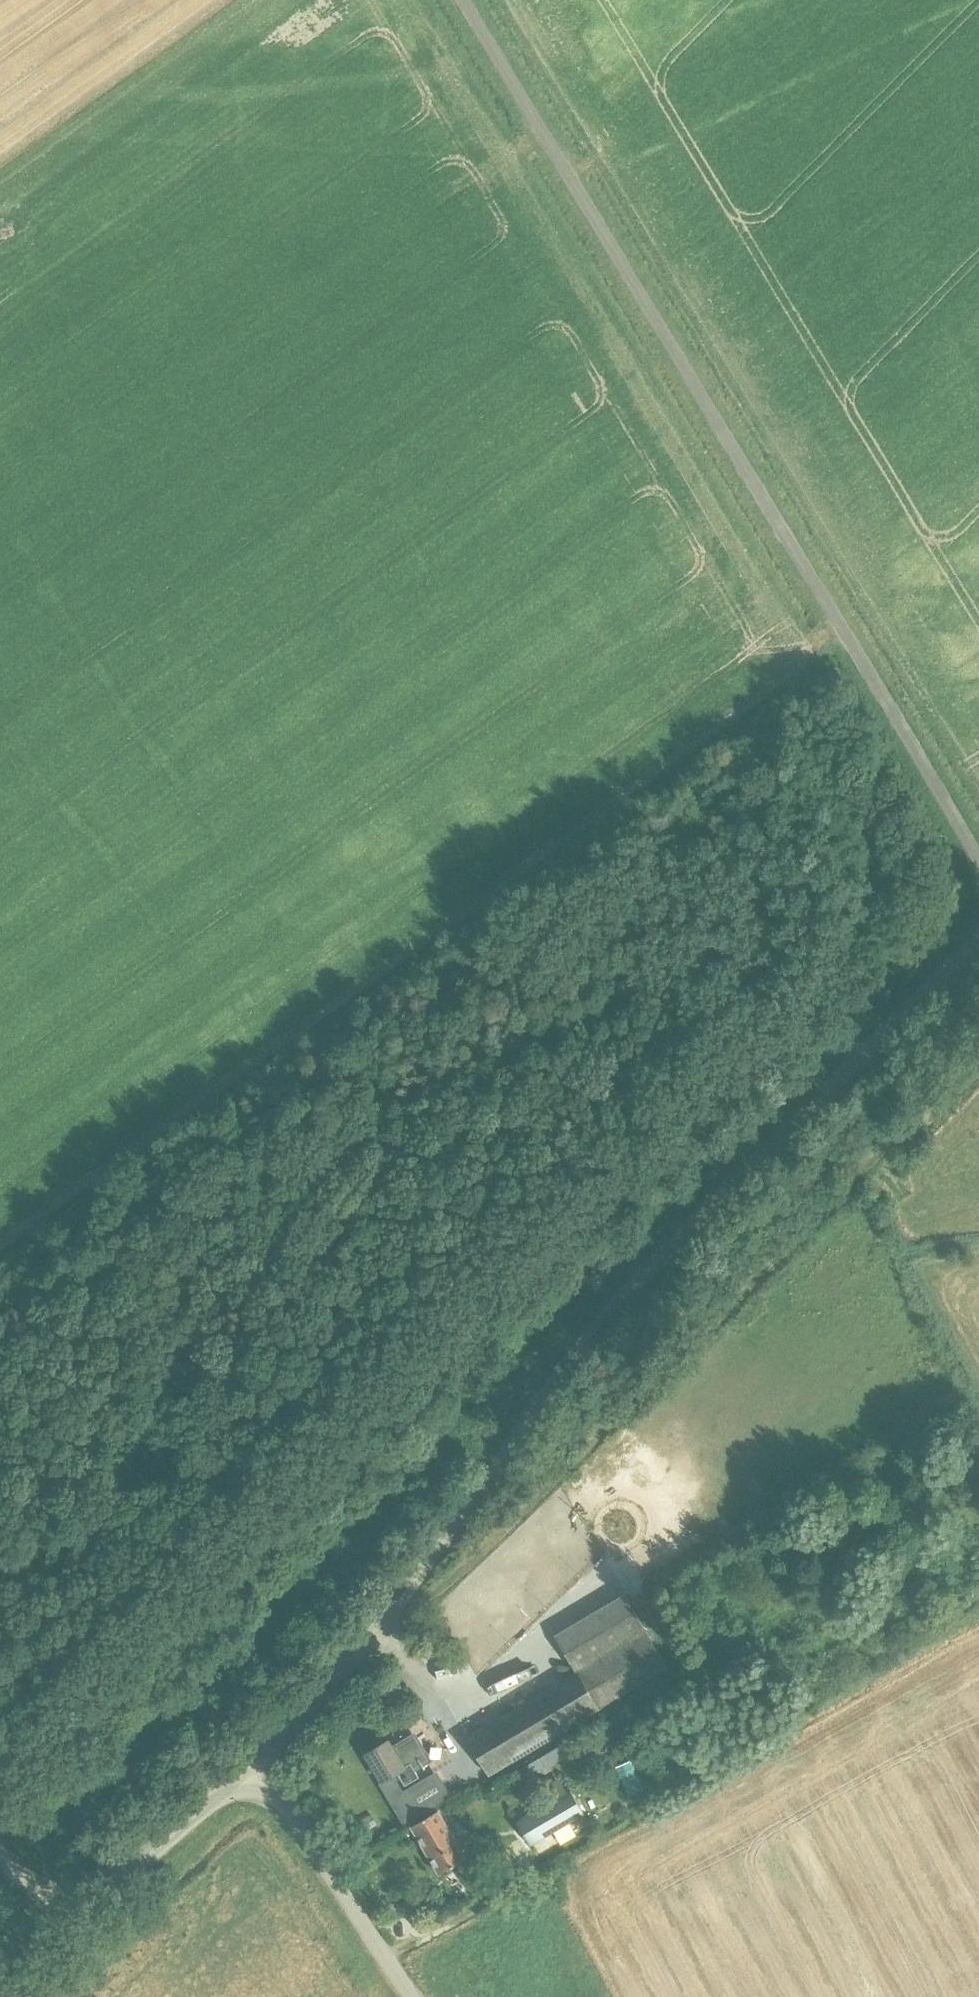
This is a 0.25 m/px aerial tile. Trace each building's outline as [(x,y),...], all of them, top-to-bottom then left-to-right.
[(467,1738),(488,1774),(598,1708),(598,1709),(668,1667),(625,1594),(554,1636),(576,1673),(467,1738)] [(419,1777),(414,1769),(427,1761),(413,1737),(395,1748),(399,1754),(397,1755),(388,1741),(377,1748),(376,1748),(366,1754),(370,1762),(371,1761),(382,1781),(397,1772),(405,1785),(419,1777)] [(517,1822),(530,1844),(584,1813),(571,1791),(517,1822)] [(411,1826),(439,1874),(467,1858),(439,1810),(411,1826)]
